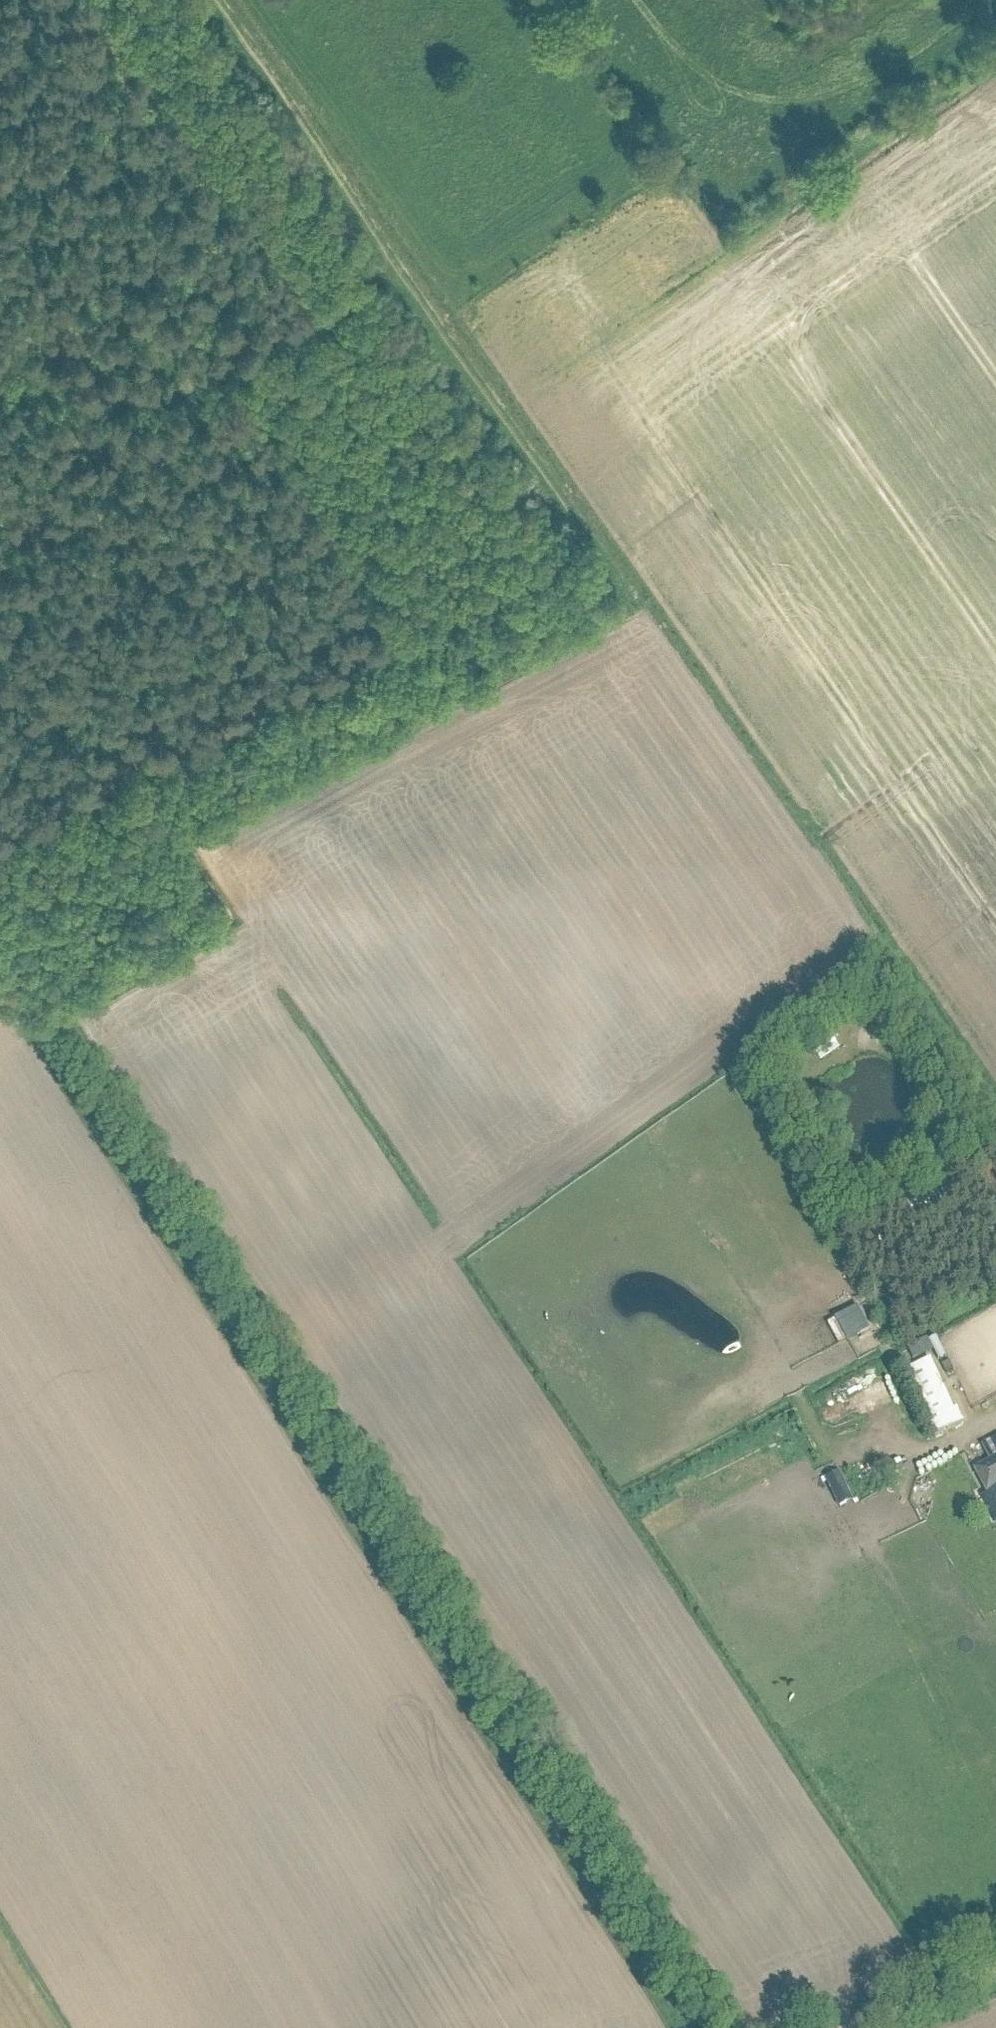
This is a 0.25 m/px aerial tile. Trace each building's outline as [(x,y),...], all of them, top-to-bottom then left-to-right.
[(861,1334),(870,1330),(859,1310),(851,1314),(861,1334)] [(914,1362),(933,1352),(927,1340),(907,1350),(914,1362)] [(930,1359),(902,1373),(935,1438),(964,1423),(957,1409),(956,1410),(930,1359)] [(907,1389),(891,1396),(897,1410),(913,1403),(907,1389)] [(862,1417),(874,1412),(867,1397),(856,1401),(862,1417)] [(993,1452),(984,1456),(987,1462),(972,1471),(984,1494),(994,1489),(995,1494),(995,1450),(993,1452)]
